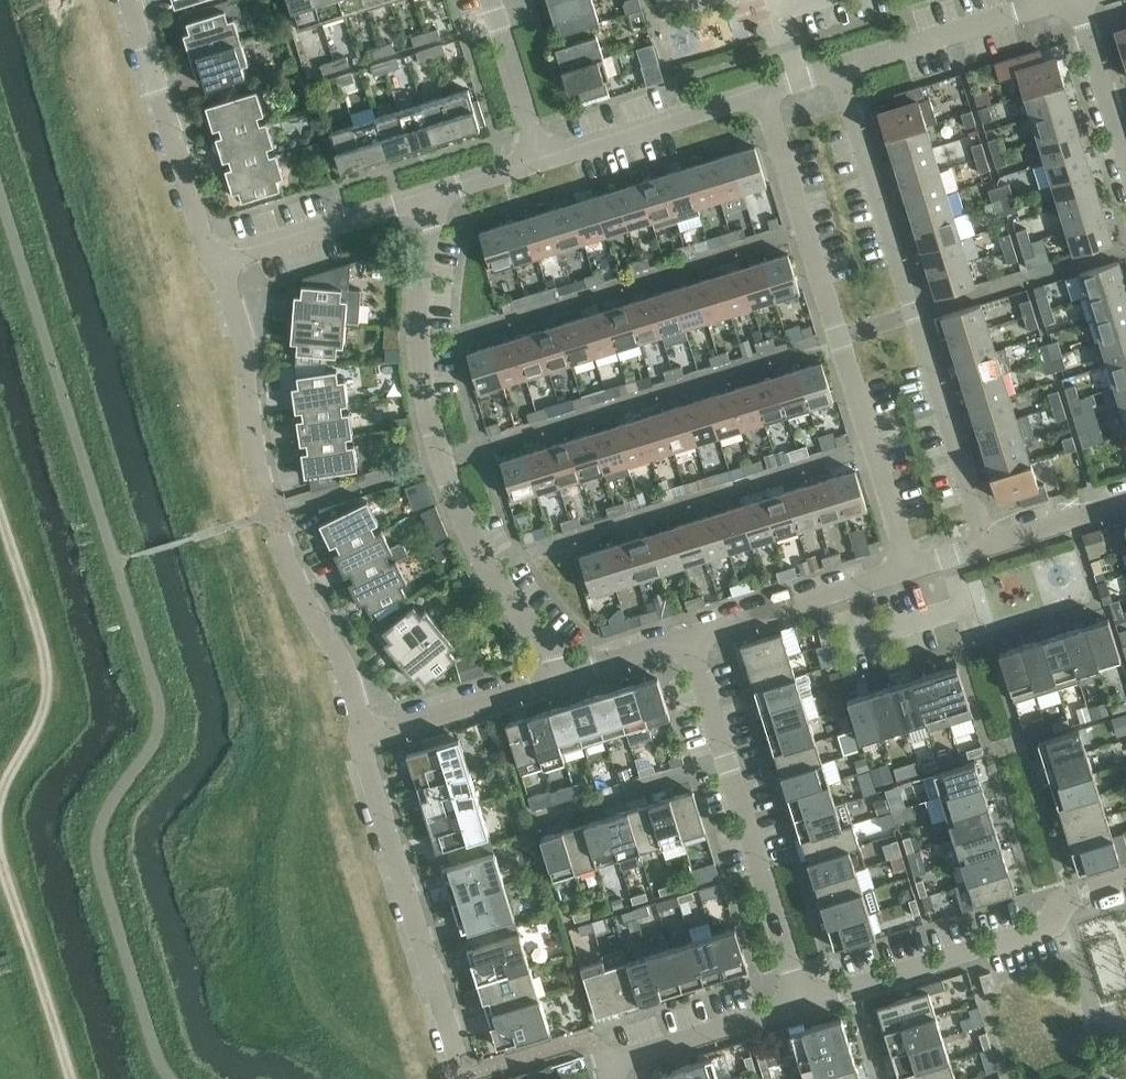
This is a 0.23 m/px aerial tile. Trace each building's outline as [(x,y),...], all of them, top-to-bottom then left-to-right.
[(191,56),(242,40),(235,18),(239,16),(241,11),(240,7),(236,4),(231,4),(230,0),(227,0),(185,13),(192,38),(186,40),(191,56)] [(315,0),(289,0),(298,29),(322,21),(315,0)] [(322,21),(345,14),(340,0),(315,0),(322,21)] [(345,14),(367,7),(365,0),(340,0),(345,14)] [(562,33),(589,25),(600,22),(593,0),(553,0),(549,1),(555,23),(558,22),(562,33)] [(627,13),(643,8),(640,0),(626,0),(624,4),(627,13)] [(648,24),(643,11),(633,15),(637,27),(648,24)] [(332,23),(342,50),(357,44),(348,18),(332,23)] [(556,47),(563,69),(603,56),(597,35),(592,36),(589,25),(562,33),(565,45),(556,47)] [(438,28),(425,32),(428,42),(441,38),(438,28)] [(1125,55),(1125,28),(1118,31),(1125,55)] [(428,42),(425,32),(412,37),(414,46),(428,42)] [(242,40),(191,56),(196,72),(202,70),(207,87),(246,75),(243,65),(249,63),(242,40)] [(649,81),(666,76),(656,40),(639,45),(649,81)] [(393,42),(380,46),(382,56),(396,52),(393,42)] [(443,44),(430,48),(433,57),(446,53),(443,44)] [(382,56),(380,46),(366,50),(369,60),(382,56)] [(433,57),(430,48),(417,52),(419,61),(433,57)] [(1024,95),(1025,94),(1025,93),(1064,81),(1064,82),(1065,82),(1057,58),(1037,64),(1033,51),(1006,59),(1011,73),(1017,72),(1024,95)] [(347,56),(334,60),(337,70),(350,66),(347,56)] [(603,56),(563,69),(569,90),(578,87),(582,99),(609,90),(605,79),(610,78),(603,56)] [(398,58),(384,62),(387,71),(400,67),(398,58)] [(337,70),(334,60),(321,64),(324,74),(337,70)] [(387,71),(384,62),(371,66),(374,75),(387,71)] [(352,72),(339,76),(342,85),(355,81),(352,72)] [(342,85),(339,76),(326,80),(329,89),(342,85)] [(1025,93),(1025,94),(1032,116),(1071,104),(1064,82),(1064,81),(1025,93)] [(886,138),(887,137),(887,136),(926,124),(926,125),(937,122),(930,99),(926,100),(922,86),(895,94),(899,107),(879,113),(886,138)] [(469,89),(445,96),(456,134),(486,125),(479,99),(473,101),(469,89)] [(218,121),(222,135),(261,123),(258,115),(265,113),(257,90),(206,105),(212,123),(218,121)] [(445,96),(422,103),(434,141),(456,134),(445,96)] [(422,103),(399,110),(411,148),(434,141),(422,103)] [(1032,116),(1039,139),(1078,127),(1071,104),(1032,116)] [(978,108),(983,122),(993,118),(989,105),(978,108)] [(399,110),(377,117),(388,155),(411,148),(399,110)] [(962,113),(966,127),(976,124),(972,110),(962,113)] [(377,117),(354,124),(365,162),(388,155),(377,117)] [(228,152),(232,166),(270,154),(268,147),(274,145),(267,121),(261,123),(222,135),(216,137),(221,154),(228,152)] [(365,162),(354,124),(330,132),(342,170),(365,162)] [(887,136),(887,137),(894,159),(933,147),(926,125),(926,124),(887,136)] [(1039,139),(1046,162),(1085,150),(1078,127),(1039,139)] [(988,140),(993,153),(1003,150),(999,137),(988,140)] [(972,145),(976,159),(986,155),(982,142),(972,145)] [(756,146),(732,153),(743,191),(767,184),(756,146)] [(894,159),(901,182),(940,170),(933,147),(894,159)] [(1003,150),(993,153),(997,167),(1007,163),(1003,150)] [(1046,162),(1053,184),(1092,172),(1085,150),(1046,162)] [(270,154),(232,166),(226,168),(231,186),(237,184),(243,200),(281,188),(278,178),(284,176),(277,152),(270,154)] [(732,153),(709,160),(721,198),(743,191),(732,153)] [(986,155),(976,159),(980,172),(990,169),(986,155)] [(709,160),(686,167),(698,205),(721,198),(709,160)] [(686,167),(663,175),(677,220),(700,213),(698,205),(686,167)] [(901,182),(908,205),(947,192),(940,170),(901,182)] [(1053,184),(1060,207),(1099,195),(1092,172),(1053,184)] [(640,182),(652,220),(654,227),(677,220),(663,175),(640,182)] [(640,182),(617,189),(629,227),(652,220),(640,182)] [(1010,183),(999,186),(1003,200),(1014,196),(1010,183)] [(989,189),(993,203),(1003,200),(999,186),(989,189)] [(617,189),(595,196),(606,234),(629,227),(617,189)] [(908,205),(915,227),(954,215),(947,192),(908,205)] [(1060,207),(1067,230),(1106,218),(1099,195),(1060,207)] [(595,196),(572,203),(584,241),(606,234),(595,196)] [(1014,196),(1003,200),(1008,213),(1018,210),(1014,196)] [(1003,200),(993,203),(997,216),(1008,213),(1003,200)] [(572,203),(549,210),(561,248),(584,241),(572,203)] [(549,210),(527,217),(538,255),(561,248),(549,210)] [(960,232),(974,230),(972,211),(958,212),(960,232)] [(915,227),(922,250),(961,238),(954,215),(915,227)] [(527,217),(504,224),(516,262),(538,255),(527,217)] [(768,219),(771,229),(780,226),(777,217),(768,219)] [(1106,218),(1067,230),(1074,253),(1113,241),(1106,218)] [(516,262),(504,224),(480,232),(492,269),(516,262)] [(1017,231),(1021,244),(1031,241),(1027,227),(1017,231)] [(740,229),(731,232),(734,240),(742,238),(740,229)] [(734,240),(731,232),(721,235),(724,243),(734,240)] [(1000,236),(1004,250),(1014,246),(1010,233),(1000,236)] [(922,250),(929,273),(968,261),(961,238),(922,250)] [(1031,241),(1021,244),(1025,258),(1035,254),(1031,241)] [(694,243),(686,246),(688,254),(697,252),(694,243)] [(688,254),(686,246),(676,249),(679,257),(688,254)] [(1014,246),(1004,250),(1008,263),(1019,260),(1014,246)] [(789,253),(765,260),(777,299),(801,291),(789,253)] [(648,258),(640,260),(642,269),(651,266),(648,258)] [(642,269),(640,260),(630,263),(633,272),(642,269)] [(765,260),(742,267),(754,306),(777,299),(765,260)] [(1087,296),(1125,284),(1125,283),(1119,260),(1080,272),(1087,296)] [(968,261),(929,273),(936,296),(976,284),(968,261)] [(293,318),(346,322),(360,323),(362,289),(349,288),(351,262),(303,277),(303,284),(301,302),(295,301),(293,318)] [(742,267),(719,274),(731,313),(754,306),(742,267)] [(603,272),(594,275),(597,283),(606,280),(603,272)] [(719,274),(697,281),(708,320),(731,313),(719,274)] [(597,283),(594,275),(585,277),(588,286),(597,283)] [(697,281),(674,288),(686,327),(708,320),(697,281)] [(1094,319),(1125,309),(1125,284),(1087,296),(1094,319)] [(557,286),(549,289),(551,297),(560,294),(557,286)] [(651,296),(663,334),(666,344),(689,337),(686,327),(674,288),(651,296)] [(551,297),(549,289),(539,292),(542,300),(551,297)] [(1037,297),(1041,310),(1052,307),(1048,294),(1037,297)] [(651,296),(628,303),(640,341),(663,334),(651,296)] [(502,302),(505,312),(514,309),(511,299),(502,302)] [(1020,302),(1024,315),(1035,312),(1031,299),(1020,302)] [(628,303),(605,310),(617,348),(640,341),(628,303)] [(942,315),(950,339),(989,327),(981,303),(942,315)] [(1052,307),(1041,310),(1045,324),(1056,320),(1052,307)] [(1101,342),(1125,334),(1125,309),(1094,319),(1101,342)] [(605,310),(582,317),(594,355),(617,348),(605,310)] [(1035,312),(1024,315),(1029,329),(1039,326),(1035,312)] [(582,317),(560,324),(571,362),(594,355),(582,317)] [(346,322),(293,318),(292,334),(298,335),(296,364),(328,363),(328,355),(337,356),(338,345),(344,346),(346,322)] [(560,324),(537,331),(549,369),(571,362),(560,324)] [(802,328),(805,337),(814,334),(811,325),(802,328)] [(385,326),(384,348),(400,349),(399,327),(385,326)] [(950,339),(957,361),(996,349),(989,327),(950,339)] [(537,331),(514,338),(526,376),(549,369),(537,331)] [(1108,364),(1125,359),(1125,334),(1101,342),(1108,364)] [(773,336),(764,339),(767,349),(776,346),(773,336)] [(514,338),(492,345),(503,383),(526,376),(514,338)] [(767,349),(764,339),(755,342),(758,351),(767,349)] [(1058,340),(1048,343),(1052,357),(1062,354),(1058,340)] [(1038,346),(1042,360),(1052,357),(1048,343),(1038,346)] [(503,383),(492,345),(468,353),(479,390),(503,383)] [(957,361),(964,384),(1003,372),(996,349),(957,361)] [(728,351),(719,353),(722,363),(731,360),(728,351)] [(722,363),(719,353),(710,356),(713,365),(722,363)] [(1062,354),(1052,357),(1056,370),(1067,367),(1062,354)] [(1052,357),(1042,360),(1046,373),(1056,370),(1052,357)] [(1115,387),(1125,384),(1125,359),(1108,364),(1115,387)] [(822,361),(798,369),(810,407),(834,400),(822,361)] [(682,365),(673,368),(676,377),(685,374),(682,365)] [(676,377),(673,368),(664,370),(667,380),(676,377)] [(303,410),(342,404),(349,403),(345,379),(339,380),(337,369),(298,375),(300,392),(293,393),(296,411),(303,410)] [(798,369),(776,376),(787,414),(810,407),(798,369)] [(964,384),(971,407),(1010,395),(1003,372),(964,384)] [(776,376),(753,383),(765,421),(787,414),(776,376)] [(636,379),(628,382),(630,391),(639,388),(636,379)] [(630,391),(628,382),(618,385),(621,394),(630,391)] [(753,383),(730,390),(742,428),(765,421),(753,383)] [(1065,388),(1069,401),(1080,398),(1076,384),(1065,388)] [(1122,410),(1125,409),(1125,384),(1115,387),(1122,410)] [(730,390),(708,397),(719,435),(742,428),(730,390)] [(1048,393),(1053,406),(1063,403),(1059,390),(1048,393)] [(591,393),(582,396),(585,405),(594,402),(591,393)] [(971,407),(978,429),(1017,417),(1010,395),(971,407)] [(585,405),(582,396),(573,399),(576,408),(585,405)] [(708,397),(685,404),(696,442),(719,435),(708,397)] [(1080,398),(1069,401),(1074,415),(1084,411),(1080,398)] [(1063,403),(1053,406),(1057,420),(1067,417),(1063,403)] [(301,444),(307,443),(347,437),(353,436),(350,411),(343,412),(342,404),(303,410),(305,425),(298,426),(301,444)] [(685,404),(662,411),(674,449),(696,442),(685,404)] [(546,407),(536,410),(539,419),(548,416),(546,407)] [(539,419),(536,410),(527,413),(530,422),(539,419)] [(662,411),(639,418),(651,456),(674,449),(662,411)] [(406,417),(393,419),(395,427),(408,426),(406,417)] [(978,429),(985,452),(1024,440),(1017,417),(978,429)] [(639,418),(616,425),(628,463),(651,456),(639,418)] [(490,424),(493,434),(502,431),(499,422),(490,424)] [(616,425),(593,432),(605,470),(628,463),(616,425)] [(1079,433),(1083,447),(1094,443),(1090,430),(1079,433)] [(593,432),(570,440),(582,477),(605,470),(593,432)] [(844,433),(835,436),(838,445),(847,442),(844,433)] [(1062,438),(1067,452),(1077,449),(1073,435),(1062,438)] [(347,437),(307,443),(309,457),(303,458),(305,476),(358,468),(355,444),(348,445),(347,437)] [(570,440),(548,447),(559,484),(582,477),(570,440)] [(985,452),(992,474),(992,475),(1031,463),(1031,462),(1024,440),(985,452)] [(807,445),(798,448),(801,457),(810,454),(807,445)] [(548,447),(525,454),(537,491),(559,484),(548,447)] [(801,457),(798,448),(789,451),(792,460),(801,457)] [(537,491),(525,454),(501,461),(513,499),(537,491)] [(761,459),(752,462),(755,471),(764,468),(761,459)] [(992,475),(992,474),(991,474),(998,499),(1019,492),(1023,505),(1049,497),(1045,483),(1039,485),(1032,461),(1031,462),(1031,463),(992,475)] [(755,471),(752,462),(743,465),(746,474),(755,471)] [(856,470),(832,477),(844,515),(868,508),(856,470)] [(716,473),(707,476),(710,485),(719,482),(716,473)] [(710,485),(707,476),(698,479),(701,488),(710,485)] [(832,477),(809,484),(821,522),(844,515),(832,477)] [(427,478),(404,486),(413,509),(435,502),(427,478)] [(809,484),(787,491),(798,529),(821,522),(809,484)] [(671,487),(661,490),(664,500),(673,497),(671,487)] [(664,500),(661,490),(652,493),(655,502),(664,500)] [(787,491),(764,498),(775,536),(798,529),(787,491)] [(764,498),(741,506),(752,544),(775,536),(764,498)] [(368,500),(352,508),(351,508),(347,500),(319,508),(325,521),(320,523),(328,539),(334,536),(340,550),(376,532),(373,525),(379,522),(368,500)] [(625,502),(616,504),(618,514),(628,511),(625,502)] [(618,514),(616,504),(607,507),(609,516),(618,514)] [(448,535),(436,505),(421,512),(436,541),(448,535)] [(741,506),(718,513),(729,551),(752,544),(741,506)] [(718,513),(695,520),(707,558),(729,551),(718,513)] [(579,516),(570,519),(573,528),(582,525),(579,516)] [(573,528),(570,519),(561,521),(564,531),(573,528)] [(695,520),(672,527),(684,565),(707,558),(695,520)] [(672,527),(650,534),(661,572),(684,565),(672,527)] [(400,542),(391,546),(382,529),(376,532),(340,550),(334,553),(342,569),(348,566),(355,579),(397,559),(409,553),(404,544),(400,542)] [(1083,535),(1091,560),(1109,554),(1101,529),(1083,535)] [(524,533),(526,542),(536,539),(533,530),(524,533)] [(650,534),(627,541),(638,579),(661,572),(650,534)] [(868,543),(871,552),(880,549),(878,540),(868,543)] [(627,541),(604,548),(616,586),(638,579),(627,541)] [(616,586),(604,548),(580,555),(592,593),(616,586)] [(840,552),(831,555),(834,564),(843,561),(840,552)] [(834,564),(831,555),(822,557),(825,567),(834,564)] [(408,581),(397,559),(355,579),(349,582),(357,599),(363,596),(371,611),(374,610),(379,619),(402,605),(398,598),(407,594),(402,584),(408,581)] [(795,566),(785,569),(788,578),(798,575),(795,566)] [(788,578),(785,569),(777,572),(780,581),(788,578)] [(749,580),(739,583),(742,592),(751,590),(749,580)] [(742,592),(739,583),(730,586),(733,595),(742,592)] [(703,594),(694,597),(697,607),(706,604),(703,594)] [(697,607),(694,597),(685,600),(688,609),(697,607)] [(389,648),(399,661),(441,627),(426,609),(421,613),(414,605),(383,630),(394,644),(389,648)] [(1112,610),(1115,621),(1124,618),(1120,607),(1112,610)] [(658,609),(649,611),(651,621),(661,618),(658,609)] [(651,621),(649,611),(640,614),(643,623),(651,621)] [(1109,618),(1086,625),(1102,676),(1103,676),(1100,666),(1121,659),(1109,618)] [(602,626),(605,635),(614,632),(611,623),(602,626)] [(1086,625),(1065,632),(1081,683),(1102,676),(1086,625)] [(818,628),(823,644),(830,641),(825,626),(818,628)] [(441,627),(399,661),(410,674),(415,670),(426,683),(457,658),(451,650),(456,646),(441,627)] [(741,644),(748,667),(789,654),(782,632),(741,644)] [(1065,632),(1043,638),(1059,688),(1079,681),(1080,683),(1081,683),(1065,632)] [(1043,638),(1022,645),(1037,695),(1059,688),(1043,638)] [(1037,695),(1022,645),(1000,652),(1012,693),(1015,702),(1037,695)] [(836,663),(832,651),(823,654),(826,666),(836,663)] [(748,667),(755,688),(796,675),(789,654),(748,667)] [(459,665),(463,678),(484,672),(480,659),(459,665)] [(957,665),(935,672),(950,724),(973,717),(957,665)] [(831,671),(834,683),(842,680),(838,669),(831,671)] [(761,710),(803,697),(813,694),(806,672),(796,675),(755,688),(761,710)] [(935,672),(913,679),(926,720),(929,730),(950,724),(935,672)] [(658,676),(635,683),(648,724),(671,717),(658,676)] [(913,679),(892,685),(904,726),(926,720),(913,679)] [(635,683),(614,690),(627,731),(648,724),(635,683)] [(892,685),(870,692),(883,733),(904,726),(892,685)] [(614,690),(593,696),(605,737),(627,731),(614,690)] [(883,733),(870,692),(848,699),(860,740),(883,733)] [(593,696),(571,703),(584,744),(605,737),(593,696)] [(841,696),(832,699),(835,709),(844,706),(841,696)] [(761,710),(768,731),(809,718),(803,697),(761,710)] [(1113,712),(1125,708),(1125,700),(1111,705),(1113,712)] [(1106,701),(1088,706),(1092,719),(1110,713),(1106,701)] [(571,703),(550,709),(562,751),(584,744),(571,703)] [(1092,719),(1088,706),(1070,712),(1074,724),(1092,719)] [(528,716),(541,757),(544,767),(565,760),(562,751),(550,709),(528,716)] [(839,718),(840,721),(843,731),(851,729),(847,715),(839,718)] [(519,764),(541,757),(528,716),(506,723),(519,764)] [(768,731),(775,752),(816,740),(809,718),(768,731)] [(1070,725),(1068,718),(1053,723),(1055,730),(1070,725)] [(1028,728),(1031,737),(1049,732),(1045,720),(1038,723),(1038,725),(1028,728)] [(1038,741),(1045,764),(1087,751),(1080,728),(1038,741)] [(853,736),(844,738),(848,751),(857,749),(853,736)] [(418,768),(423,784),(470,770),(460,737),(407,754),(412,770),(418,768)] [(775,752),(781,774),(823,761),(816,740),(775,752)] [(966,750),(969,757),(984,752),(982,745),(966,750)] [(1045,764),(1052,785),(1093,772),(1087,751),(1045,764)] [(938,757),(940,766),(954,761),(951,753),(938,757)] [(685,762),(682,754),(669,758),(672,767),(685,762)] [(923,763),(925,770),(940,766),(938,758),(923,763)] [(934,773),(941,796),(982,783),(975,760),(934,773)] [(781,774),(788,795),(829,783),(823,761),(781,774)] [(639,769),(641,776),(656,771),(654,764),(639,769)] [(872,770),(876,783),(893,778),(889,765),(872,770)] [(895,771),(897,779),(910,775),(908,767),(895,771)] [(862,772),(866,785),(874,782),(870,769),(862,772)] [(422,803),(427,818),(480,802),(470,770),(423,784),(428,801),(422,803)] [(618,773),(620,781),(632,777),(629,770),(618,773)] [(1052,785),(1059,806),(1100,794),(1093,772),(1052,785)] [(788,795),(794,817),(836,804),(829,783),(788,795)] [(941,796),(948,817),(989,804),(982,783),(941,796)] [(558,789),(561,800),(576,796),(573,784),(558,789)] [(529,796),(534,809),(555,802),(551,789),(529,796)] [(693,789),(671,796),(683,838),(706,831),(693,789)] [(1059,806),(1065,828),(1106,815),(1100,794),(1059,806)] [(671,796),(649,803),(662,844),(683,838),(671,796)] [(453,846),(456,854),(481,846),(478,838),(490,834),(480,802),(427,818),(437,851),(453,846)] [(649,803),(628,810),(640,851),(662,844),(649,803)] [(794,817),(801,839),(843,826),(836,804),(794,817)] [(948,817),(955,838),(996,826),(989,804),(948,817)] [(892,811),(895,823),(915,817),(912,805),(892,811)] [(606,816),(619,858),(623,869),(644,862),(640,851),(628,810),(606,816)] [(1065,828),(1072,849),(1113,837),(1106,815),(1065,828)] [(606,816),(585,823),(598,864),(619,858),(606,816)] [(585,823),(563,830),(576,871),(598,864),(585,823)] [(801,839),(808,860),(860,844),(853,823),(843,826),(801,839)] [(951,863),(961,860),(1002,847),(996,826),(955,838),(944,842),(951,863)] [(576,871),(563,830),(541,836),(554,878),(576,871)] [(1118,862),(1125,860),(1125,841),(1124,833),(1113,837),(1120,859),(1117,860),(1118,862)] [(903,838),(907,853),(915,851),(910,836),(903,838)] [(1113,837),(1072,849),(1079,872),(1117,860),(1120,859),(1113,837)] [(694,865),(717,858),(711,838),(688,845),(694,865)] [(891,842),(896,857),(903,855),(898,839),(891,842)] [(815,882),(856,869),(866,866),(860,844),(808,860),(815,882)] [(442,867),(452,900),(505,884),(495,851),(484,854),(481,846),(456,854),(458,862),(442,867)] [(961,860),(968,881),(1009,869),(1002,847),(961,860)] [(908,854),(912,866),(919,863),(915,852),(908,854)] [(700,881),(722,874),(718,860),(696,866),(700,881)] [(815,882),(821,903),(863,890),(856,869),(815,882)] [(1009,869),(968,881),(956,885),(963,911),(977,906),(976,903),(1016,891),(1009,869)] [(689,878),(674,883),(676,890),(691,885),(689,878)] [(921,896),(922,896),(929,894),(924,879),(916,881),(921,896)] [(699,888),(703,900),(725,893),(722,881),(699,888)] [(676,890),(674,883),(659,887),(661,895),(676,890)] [(505,884),(452,900),(457,915),(463,913),(468,931),(515,916),(505,884)] [(693,890),(678,895),(680,902),(695,897),(693,890)] [(821,903),(828,925),(869,912),(863,890),(821,903)] [(631,896),(633,903),(648,898),(646,891),(631,896)] [(611,897),(615,909),(628,905),(625,893),(611,897)] [(930,893),(929,894),(922,896),(926,909),(935,906),(930,893)] [(680,902),(678,895),(657,901),(659,909),(680,902)] [(909,900),(914,915),(921,913),(916,898),(909,900)] [(647,904),(635,908),(637,917),(650,913),(647,904)] [(637,917),(635,908),(622,912),(625,921),(637,917)] [(573,914),(575,921),(590,916),(588,909),(573,914)] [(869,912),(828,925),(835,947),(876,934),(869,912)] [(1121,945),(1111,914),(1078,924),(1103,1004),(1121,999),(1125,997),(1125,944),(1121,945)] [(609,917),(595,921),(599,931),(612,927),(609,917)] [(595,930),(592,922),(579,926),(582,934),(595,930)] [(736,927),(713,934),(726,975),(748,968),(736,927)] [(473,967),(478,982),(530,965),(520,933),(474,947),(479,965),(473,967)] [(713,934),(692,941),(704,982),(726,975),(713,934)] [(692,941),(670,947),(683,989),(704,982),(692,941)] [(670,947),(649,954),(662,995),(683,989),(670,947)] [(649,954),(627,961),(640,1002),(662,995),(649,954)] [(619,1008),(606,967),(603,959),(581,966),(596,1015),(619,1008)] [(627,961),(606,967),(619,1008),(640,1002),(627,961)] [(489,995),(493,1010),(540,996),(530,965),(478,982),(482,997),(489,995)] [(980,974),(985,991),(996,988),(991,971),(980,974)] [(878,1006),(885,1030),(936,1014),(930,993),(946,988),(943,979),(917,987),(919,993),(878,1006)] [(540,996),(493,1010),(487,1012),(497,1046),(503,1044),(506,1052),(553,1038),(540,996)] [(885,1030),(892,1053),(943,1037),(936,1014),(885,1030)] [(791,1033),(798,1057),(849,1041),(842,1017),(791,1033)] [(980,1034),(984,1049),(992,1047),(987,1032),(980,1034)] [(892,1053),(899,1075),(950,1059),(943,1037),(892,1053)] [(805,1078),(806,1078),(856,1064),(849,1041),(798,1057),(805,1078)] [(757,1053),(761,1068),(769,1066),(764,1051),(757,1053)] [(744,1057),(749,1072),(756,1070),(752,1055),(744,1057)] [(663,1078),(719,1078),(712,1057),(661,1073),(663,1078)] [(900,1078),(956,1078),(950,1059),(899,1075),(900,1078)] [(856,1064),(806,1078),(861,1078),(856,1064)] [(761,1068),(765,1078),(773,1078),(769,1066),(761,1068)] [(546,1067),(516,1076),(516,1078),(550,1078),(546,1067)]
